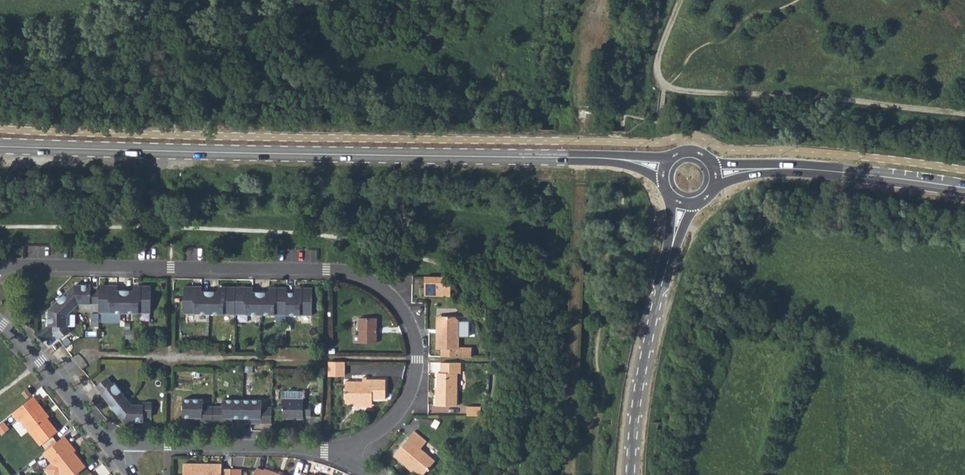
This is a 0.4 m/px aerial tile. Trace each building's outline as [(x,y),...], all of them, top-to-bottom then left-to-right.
[(449,279),(427,278),(427,290),(452,291),(453,283),(449,279)] [(81,303),(102,304),(102,283),(72,282),(61,293),(76,309),(81,303)] [(129,311),(130,289),(120,289),(111,289),(111,283),(102,283),(102,304),(101,311),(129,311)] [(136,290),(130,289),(129,311),(153,312),(154,284),(143,284),(143,290),(136,290)] [(186,313),(212,313),(212,290),(204,290),(195,289),(195,284),(186,284),(186,313)] [(237,314),(238,285),(227,285),(227,290),(218,290),(212,290),(212,313),(237,314)] [(240,314),(262,315),(262,291),(254,291),(246,291),(247,285),(238,285),(237,314),(240,314)] [(289,315),(289,292),(290,286),(278,286),(277,292),(269,291),(262,291),(262,315),(289,315)] [(294,292),(289,292),(289,315),(314,316),(315,286),(304,286),(304,293),(294,292)] [(452,291),(427,290),(426,298),(452,299),(452,291)] [(76,309),(61,293),(49,306),(48,323),(53,324),(53,332),(60,341),(75,328),(72,323),(72,313),(76,309)] [(353,342),(379,342),(379,316),(362,316),(361,332),(353,331),(353,342)] [(441,333),(438,333),(438,350),(443,350),(442,357),(473,358),(473,348),(460,348),(461,321),(458,317),(450,317),(450,319),(442,319),(441,333)] [(438,333),(441,333),(442,319),(450,319),(450,317),(438,317),(438,333)] [(330,376),(347,377),(347,362),(330,362),(330,376)] [(461,374),(462,364),(442,364),(442,373),(439,373),(439,391),(435,391),(435,405),(458,406),(459,374),(461,374)] [(116,410),(130,399),(117,382),(116,383),(109,375),(96,386),(116,410)] [(348,382),(347,403),(354,403),(374,404),(375,404),(375,401),(387,402),(388,383),(370,382),(370,379),(363,379),(363,382),(348,382)] [(32,394),(29,389),(22,394),(26,399),(32,394)] [(49,412),(36,395),(15,412),(21,421),(23,419),(43,444),(60,431),(47,414),(49,412)] [(297,397),(282,397),(282,419),(303,419),(303,417),(311,417),(311,401),(304,401),(304,397),(297,397)] [(214,422),(214,405),(204,405),(204,399),(184,398),(183,417),(196,417),(204,417),(204,422),(214,422)] [(134,403),(130,399),(116,410),(124,420),(145,421),(146,416),(154,417),(154,402),(146,401),(145,404),(134,403)] [(243,418),(243,400),(224,399),(224,406),(214,405),(214,422),(222,422),(222,418),(232,418),(243,418)] [(262,423),(272,424),(272,407),(262,407),(262,400),(243,400),(243,418),(253,418),(262,418),(262,423)] [(468,408),(468,417),(481,417),(482,409),(468,408)] [(426,443),(413,431),(392,455),(405,467),(408,464),(421,474),(434,460),(421,449),(426,443)] [(66,435),(44,452),(62,474),(74,474),(86,465),(69,443),(71,442),(66,435)] [(185,465),(184,474),(232,474),(232,470),(223,470),(223,465),(185,465)]
